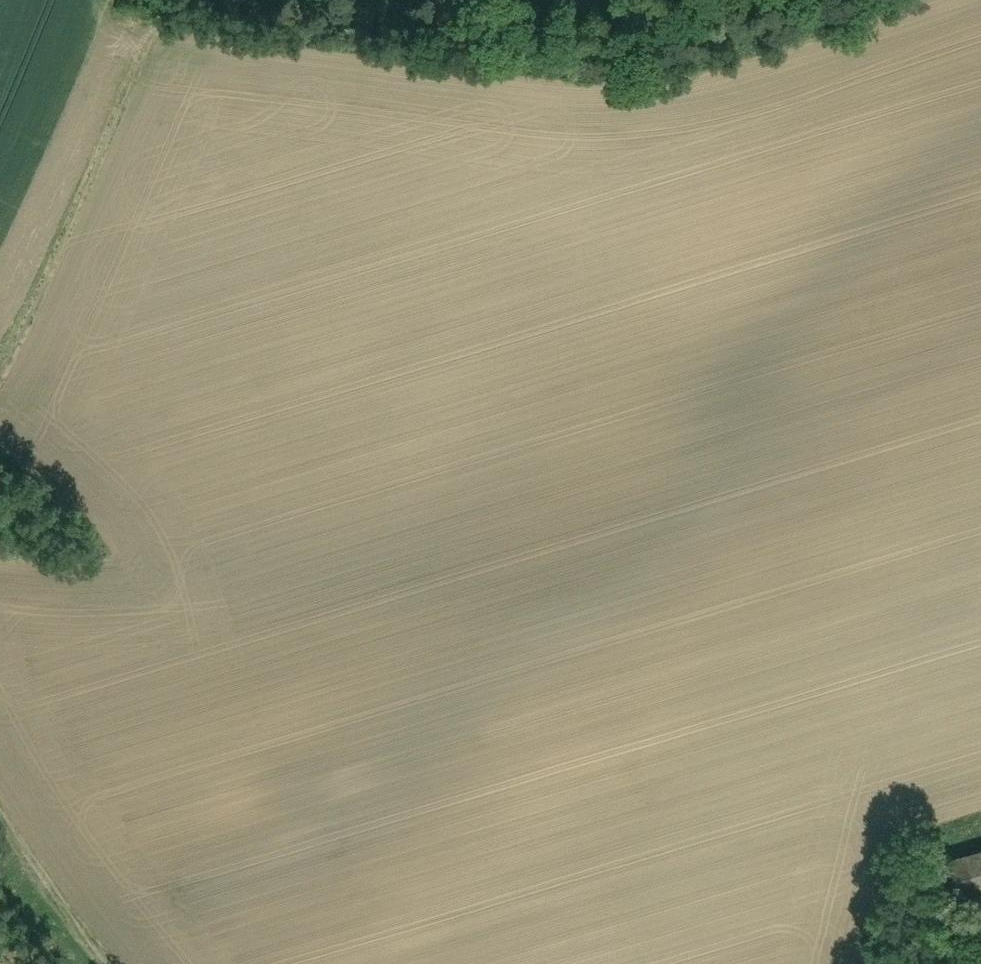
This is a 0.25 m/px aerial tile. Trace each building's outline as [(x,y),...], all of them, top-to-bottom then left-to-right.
[(964,907),(980,903),(980,850),(952,858),(964,907)]
